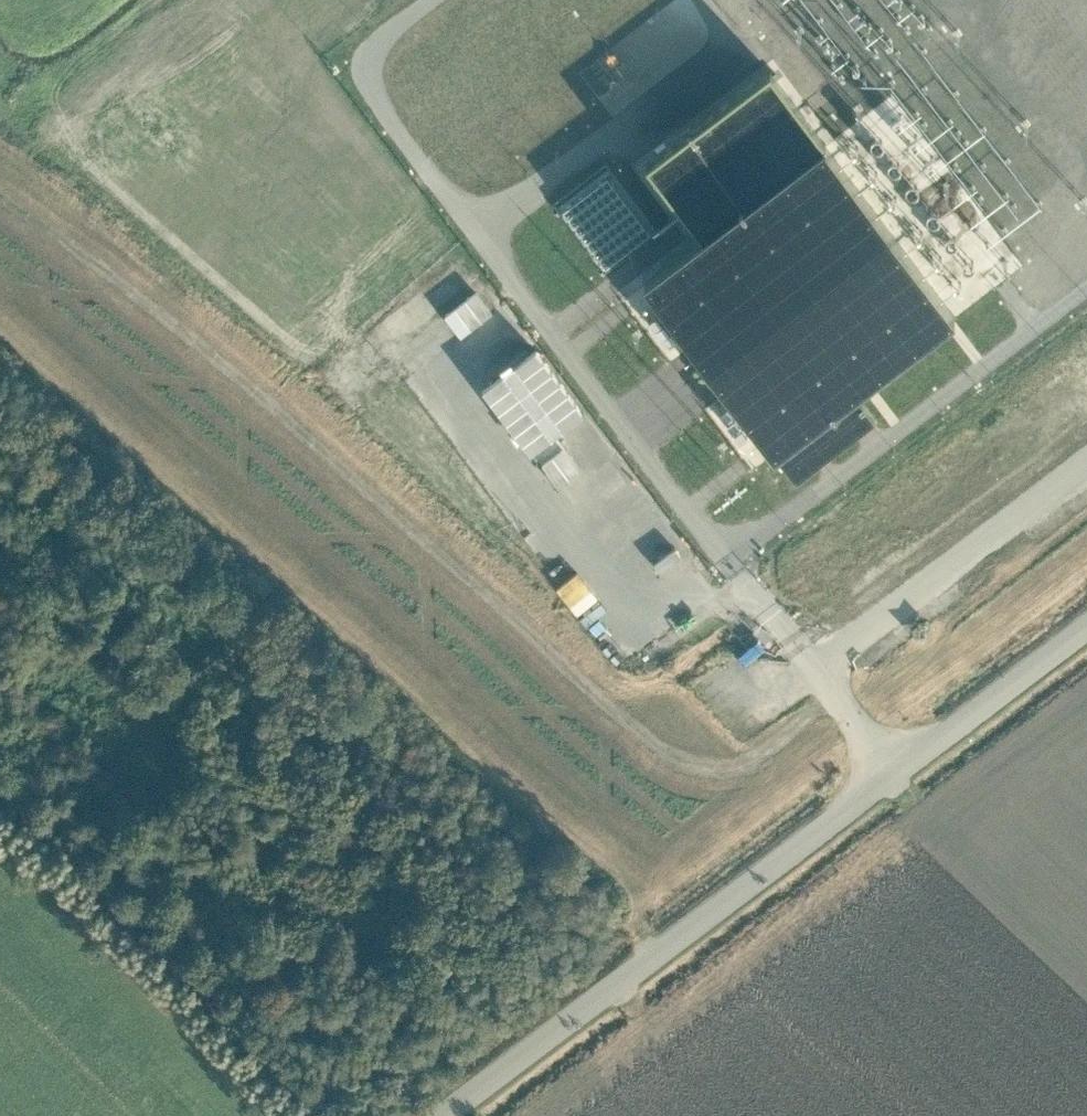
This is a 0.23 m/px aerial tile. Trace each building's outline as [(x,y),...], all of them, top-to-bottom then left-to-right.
[(639,284),(785,481),(872,417),(852,389),(950,318),(917,274),(861,197),(768,71),(637,168),(693,244),(639,284)]
